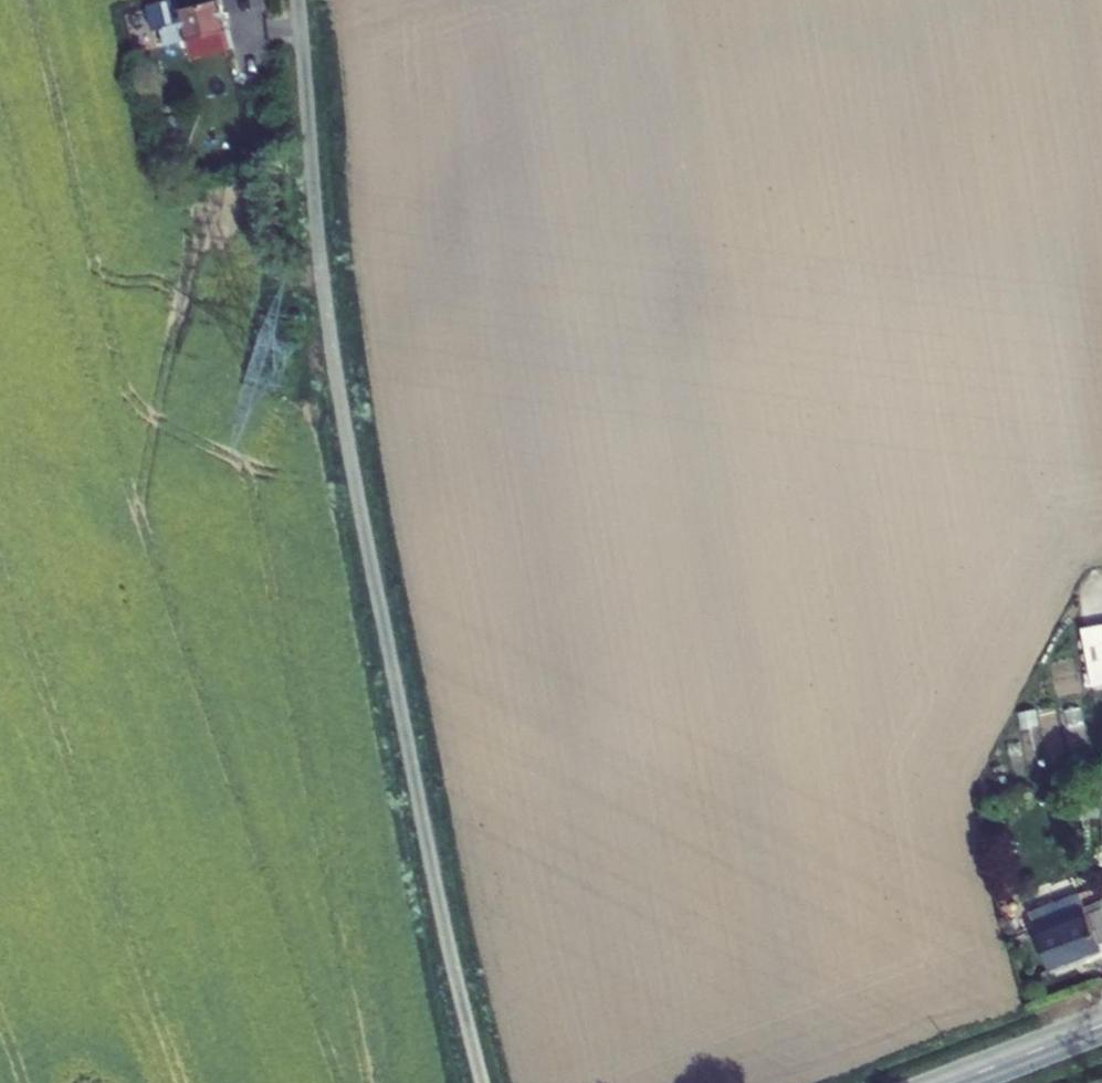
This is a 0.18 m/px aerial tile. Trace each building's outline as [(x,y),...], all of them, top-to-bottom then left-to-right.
[(122,14),(132,54),(185,40),(190,59),(232,49),(220,0),(214,0),(178,9),(176,0),(173,0),(122,14)] [(1086,683),(1101,682),(1101,620),(1080,622),(1086,683)] [(1086,914),(1078,893),(1028,912),(1051,972),(1101,952),(1098,943),(1101,942),(1101,912),(1101,909),(1086,914)]
